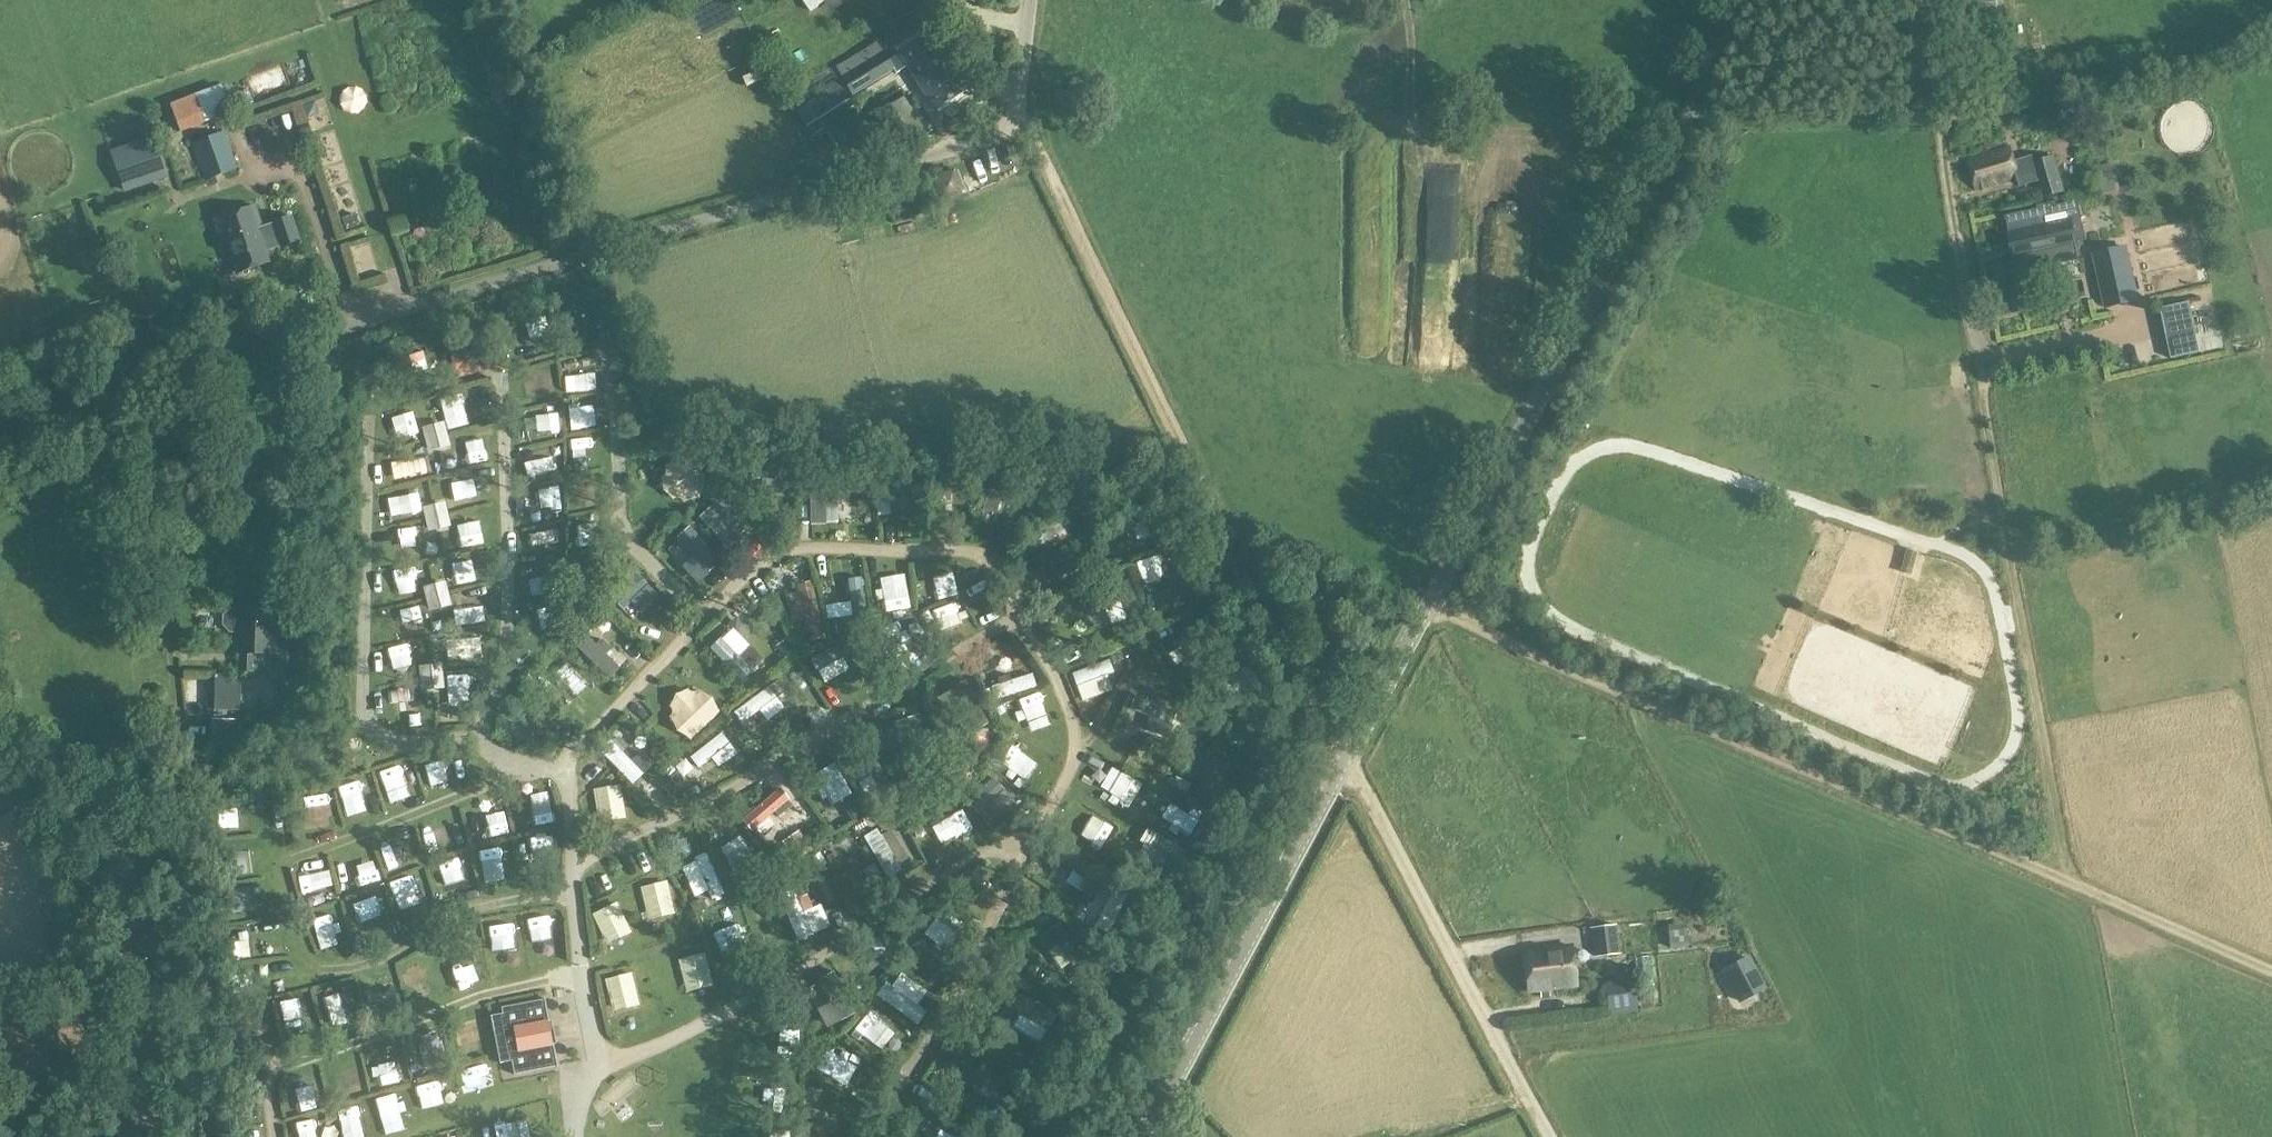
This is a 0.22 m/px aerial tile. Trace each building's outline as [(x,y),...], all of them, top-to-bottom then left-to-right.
[(931,29),(898,50),(899,52),(888,60),(896,74),(909,66),(936,109),(969,89),(931,29)] [(810,133),(853,106),(837,80),(813,95),(816,98),(796,110),(810,133)] [(170,105),(181,134),(232,114),(221,85),(170,105)] [(927,127),(907,96),(876,116),(891,139),(906,130),(911,138),(927,127)] [(192,145),(205,183),(239,172),(225,133),(192,145)] [(154,137),(111,152),(126,194),(168,180),(154,137)] [(1967,159),(1976,193),(2019,182),(2020,187),(2041,181),(2045,198),(2065,193),(2061,176),(2056,178),(2051,159),(2036,163),(2035,159),(2016,164),(2011,147),(1967,159)] [(2038,210),(2038,209),(2005,217),(2009,235),(2018,272),(2044,266),(2045,267),(2078,260),(2074,242),(2086,239),(2077,201),(2038,210)] [(293,217),(263,227),(257,207),(215,221),(223,245),(228,243),(238,274),(270,264),(265,248),(279,243),(281,249),(301,243),(293,217)] [(2207,207),(2152,216),(2162,277),(2218,267),(2207,207)] [(356,215),(338,226),(345,236),(362,226),(356,215)] [(2105,311),(2140,303),(2128,247),(2093,255),(2105,311)] [(2191,306),(2163,313),(2174,363),(2202,356),(2191,306)] [(487,355),(452,359),(455,379),(489,375),(487,355)] [(451,431),(463,430),(462,409),(450,410),(451,431)] [(430,481),(447,475),(437,446),(420,453),(430,481)] [(745,450),(728,470),(770,546),(777,543),(784,541),(792,540),(799,539),(799,450),(745,450)] [(799,450),(799,539),(803,539),(879,540),(879,523),(872,451),(799,450)] [(534,456),(541,482),(564,476),(557,451),(534,456)] [(901,451),(872,451),(879,523),(879,540),(926,540),(927,451),(901,451)] [(927,451),(926,540),(968,541),(996,453),(927,451)] [(996,453),(968,541),(998,544),(1004,538),(1042,453),(996,453)] [(1127,501),(1090,516),(1106,556),(1113,573),(1130,566),(1128,562),(1199,539),(1158,455),(1143,455),(1127,501)] [(656,463),(637,464),(638,489),(657,488),(656,463)] [(728,470),(685,521),(741,567),(745,563),(751,558),(757,553),(763,549),(770,546),(728,470)] [(425,492),(426,511),(440,510),(439,491),(425,492)] [(677,514),(648,549),(652,553),(706,603),(741,567),(685,521),(677,514)] [(465,526),(448,531),(455,554),(471,550),(465,526)] [(1199,539),(1128,562),(1130,566),(1145,597),(1142,618),(1146,633),(1192,612),(1194,615),(1228,599),(1199,539)] [(633,563),(598,599),(652,658),(682,627),(683,626),(683,625),(684,624),(684,623),(685,622),(685,621),(686,620),(686,619),(686,618),(686,616),(685,615),(685,614),(685,613),(684,612),(684,611),(683,610),(682,609),(681,608),(638,568),(633,563)] [(965,563),(955,563),(959,592),(979,630),(998,619),(998,618),(999,618),(999,617),(1000,617),(1000,616),(1001,615),(1001,614),(1002,613),(1002,612),(1002,611),(1002,610),(1002,609),(1002,608),(1001,607),(989,579),(988,577),(986,575),(985,573),(984,571),(982,570),(980,568),(978,567),(976,566),(974,565),(972,564),(969,564),(967,563),(965,563)] [(948,573),(918,582),(923,602),(953,593),(948,573)] [(903,576),(877,581),(883,614),(909,609),(903,576)] [(867,621),(861,578),(846,580),(850,604),(826,608),(828,619),(851,615),(853,623),(867,621)] [(1085,601),(1091,615),(1119,600),(1128,618),(1143,610),(1128,579),(1085,601)] [(826,640),(812,582),(796,586),(798,593),(784,596),(790,624),(804,620),(810,644),(826,640)] [(959,592),(917,616),(937,654),(944,650),(979,630),(959,592)] [(598,599),(559,639),(616,694),(652,658),(598,599)] [(1192,612),(1146,633),(1155,666),(1156,667),(1156,668),(1156,669),(1157,669),(1157,670),(1158,670),(1159,671),(1160,671),(1161,672),(1192,683),(1244,631),(1228,599),(1194,615),(1192,612)] [(232,610),(225,617),(224,626),(231,633),(240,634),(240,654),(241,654),(240,672),(254,672),(255,655),(288,655),(289,627),(271,627),(272,611),(241,610),(232,610)] [(873,626),(864,629),(895,680),(937,654),(917,616),(881,623),(873,626)] [(712,647),(743,681),(755,670),(755,668),(766,657),(754,644),(742,656),(723,636),(712,647)] [(1007,637),(957,665),(979,709),(1037,690),(1045,684),(1043,679),(1035,667),(1012,638),(1012,637),(1011,637),(1011,636),(1010,636),(1009,636),(1008,636),(1007,636),(1007,637)] [(1123,644),(1064,672),(1085,719),(1092,726),(1128,670),(1128,669),(1129,668),(1129,667),(1129,666),(1129,665),(1123,644)] [(836,646),(810,660),(823,683),(849,669),(836,646)] [(954,667),(922,687),(939,752),(962,794),(986,766),(1016,733),(986,721),(979,709),(957,665),(954,667)] [(215,675),(215,695),(209,695),(209,715),(214,715),(214,717),(227,717),(227,712),(241,712),(241,681),(231,681),(231,676),(215,675)] [(1037,690),(979,709),(986,721),(1016,733),(1029,744),(1062,757),(1063,754),(1064,750),(1065,747),(1066,743),(1066,740),(1066,736),(1065,733),(1065,729),(1064,726),(1062,723),(1045,684),(1037,690)] [(768,688),(733,714),(741,725),(758,712),(765,722),(783,708),(768,688)] [(1136,689),(1113,732),(1134,750),(1153,738),(1195,754),(1196,755),(1198,755),(1199,755),(1201,755),(1202,755),(1204,755),(1205,755),(1207,754),(1208,754),(1210,753),(1211,752),(1212,751),(1213,750),(1214,749),(1215,748),(1216,746),(1217,745),(1228,721),(1216,717),(1136,689)] [(921,713),(894,723),(907,767),(922,762),(916,738),(927,735),(921,713)] [(626,715),(592,750),(635,794),(672,764),(626,715)] [(873,717),(825,746),(871,813),(901,795),(905,792),(873,717)] [(213,720),(213,754),(239,754),(239,719),(213,720)] [(672,764),(635,794),(643,802),(650,819),(678,806),(720,787),(755,765),(722,719),(682,756),(672,764)] [(1134,750),(1124,769),(1153,785),(1216,820),(1260,738),(1228,721),(1217,745),(1216,746),(1215,748),(1214,749),(1213,750),(1212,751),(1211,752),(1210,753),(1208,754),(1207,754),(1205,755),(1204,755),(1202,755),(1201,755),(1199,755),(1198,755),(1196,755),(1195,754),(1153,738),(1134,750)] [(1016,733),(986,766),(1035,810),(1062,757),(1029,744),(1016,733)] [(825,746),(786,770),(833,836),(852,824),(871,813),(825,746)] [(1081,774),(1075,786),(1134,819),(1153,785),(1124,769),(1093,752),(1087,756),(1086,762),(1084,768),(1081,774)] [(425,784),(447,779),(443,758),(421,763),(425,784)] [(381,791),(403,784),(397,766),(376,773),(381,791)] [(986,766),(962,794),(980,841),(984,838),(988,836),(992,834),(997,832),(1001,831),(1021,827),(1022,827),(1023,826),(1024,826),(1025,825),(1026,825),(1027,824),(1028,823),(1029,822),(1029,821),(1030,820),(1035,810),(986,766)] [(786,770),(729,805),(745,831),(781,868),(811,850),(833,836),(786,770)] [(1153,785),(1134,819),(1198,854),(1216,820),(1153,785)] [(341,791),(347,817),(365,813),(358,787),(341,791)] [(622,787),(595,791),(600,825),(627,821),(622,787)] [(549,794),(528,795),(529,822),(550,822),(549,794)] [(953,803),(919,824),(944,865),(980,841),(962,794),(953,803)] [(871,813),(852,824),(896,895),(934,871),(944,865),(919,824),(901,795),(871,813)] [(1067,802),(1051,834),(1108,866),(1126,834),(1067,802)] [(729,805),(695,820),(731,900),(740,896),(739,893),(765,878),(781,868),(745,831),(729,805)] [(483,810),(484,836),(505,834),(503,809),(483,810)] [(1126,834),(1108,866),(1173,901),(1198,854),(1134,819),(1126,834)] [(695,820),(649,841),(695,914),(697,918),(731,900),(695,820)] [(833,836),(811,850),(851,924),(868,913),(896,895),(852,824),(833,836)] [(1051,834),(1031,874),(1075,904),(1084,909),(1108,866),(1051,834)] [(483,864),(505,861),(502,841),(480,844),(483,864)] [(643,844),(615,859),(626,889),(645,940),(695,914),(649,841),(643,844)] [(781,868),(765,878),(806,953),(815,948),(851,924),(811,850),(781,868)] [(1084,909),(1076,925),(1117,953),(1139,965),(1173,901),(1108,866),(1084,909)] [(765,878),(739,893),(740,896),(750,922),(744,924),(765,979),(770,976),(806,953),(765,878)] [(645,940),(626,889),(589,906),(594,959),(624,951),(645,940)] [(1023,890),(984,967),(1103,1031),(1139,965),(1117,953),(1076,925),(1023,890)] [(943,892),(879,932),(913,955),(950,980),(980,920),(943,892)] [(731,900),(697,918),(702,926),(703,928),(730,999),(738,995),(765,979),(744,924),(750,922),(740,896),(731,900)] [(490,932),(494,947),(517,940),(513,925),(490,932)] [(1590,929),(1593,959),(1621,956),(1617,926),(1590,929)] [(530,928),(531,950),(553,949),(551,927),(530,928)] [(703,928),(652,955),(671,1030),(730,999),(703,928)] [(879,932),(835,961),(842,976),(866,994),(913,955),(879,932)] [(1524,953),(1529,994),(1577,987),(1571,947),(1524,953)] [(629,966),(596,975),(608,1031),(609,1032),(609,1034),(610,1036),(611,1038),(612,1039),(614,1041),(615,1042),(616,1044),(618,1045),(620,1046),(621,1046),(623,1047),(625,1048),(627,1048),(629,1048),(631,1048),(633,1048),(635,1048),(637,1047),(639,1047),(640,1046),(671,1030),(652,955),(629,966)] [(913,955),(866,994),(872,998),(923,1034),(950,980),(913,955)] [(1764,991),(1747,958),(1722,971),(1739,1004),(1764,991)] [(827,967),(788,991),(799,1009),(800,1038),(844,1037),(872,998),(866,994),(842,976),(835,961),(827,967)] [(984,967),(954,1026),(1001,1052),(1065,1103),(1103,1031),(984,967)] [(1605,984),(1609,1015),(1637,1012),(1633,980),(1605,984)] [(781,995),(746,1016),(748,1073),(801,1072),(800,1038),(799,1009),(788,991),(781,995)] [(872,998),(844,1037),(890,1078),(909,1056),(913,1052),(916,1048),(918,1043),(923,1034),(872,998)] [(492,1024),(500,1064),(511,1062),(514,1074),(557,1066),(553,1045),(556,1045),(552,1021),(549,1022),(545,1000),(501,1008),(504,1022),(492,1024)] [(918,1080),(1012,1136),(1046,1136),(1065,1103),(1001,1052),(954,1026),(947,1042),(942,1050),(937,1058),(930,1066),(918,1080)] [(844,1037),(800,1038),(801,1072),(866,1106),(890,1078),(844,1037)] [(483,1041),(465,1043),(467,1056),(485,1054),(483,1041)] [(797,1121),(797,1136),(849,1136),(850,1133),(853,1125),(857,1119),(861,1112),(866,1106),(801,1072),(802,1121),(797,1121)] [(918,1080),(883,1120),(880,1124),(877,1128),(874,1133),(873,1136),(1012,1136),(918,1080)] [(397,1089),(376,1097),(382,1112),(403,1104),(397,1089)] [(294,1105),(298,1118),(320,1112),(316,1099),(294,1105)] [(493,1115),(497,1136),(517,1136),(512,1111),(493,1115)] [(749,1123),(749,1136),(797,1136),(797,1121),(749,1123)]
